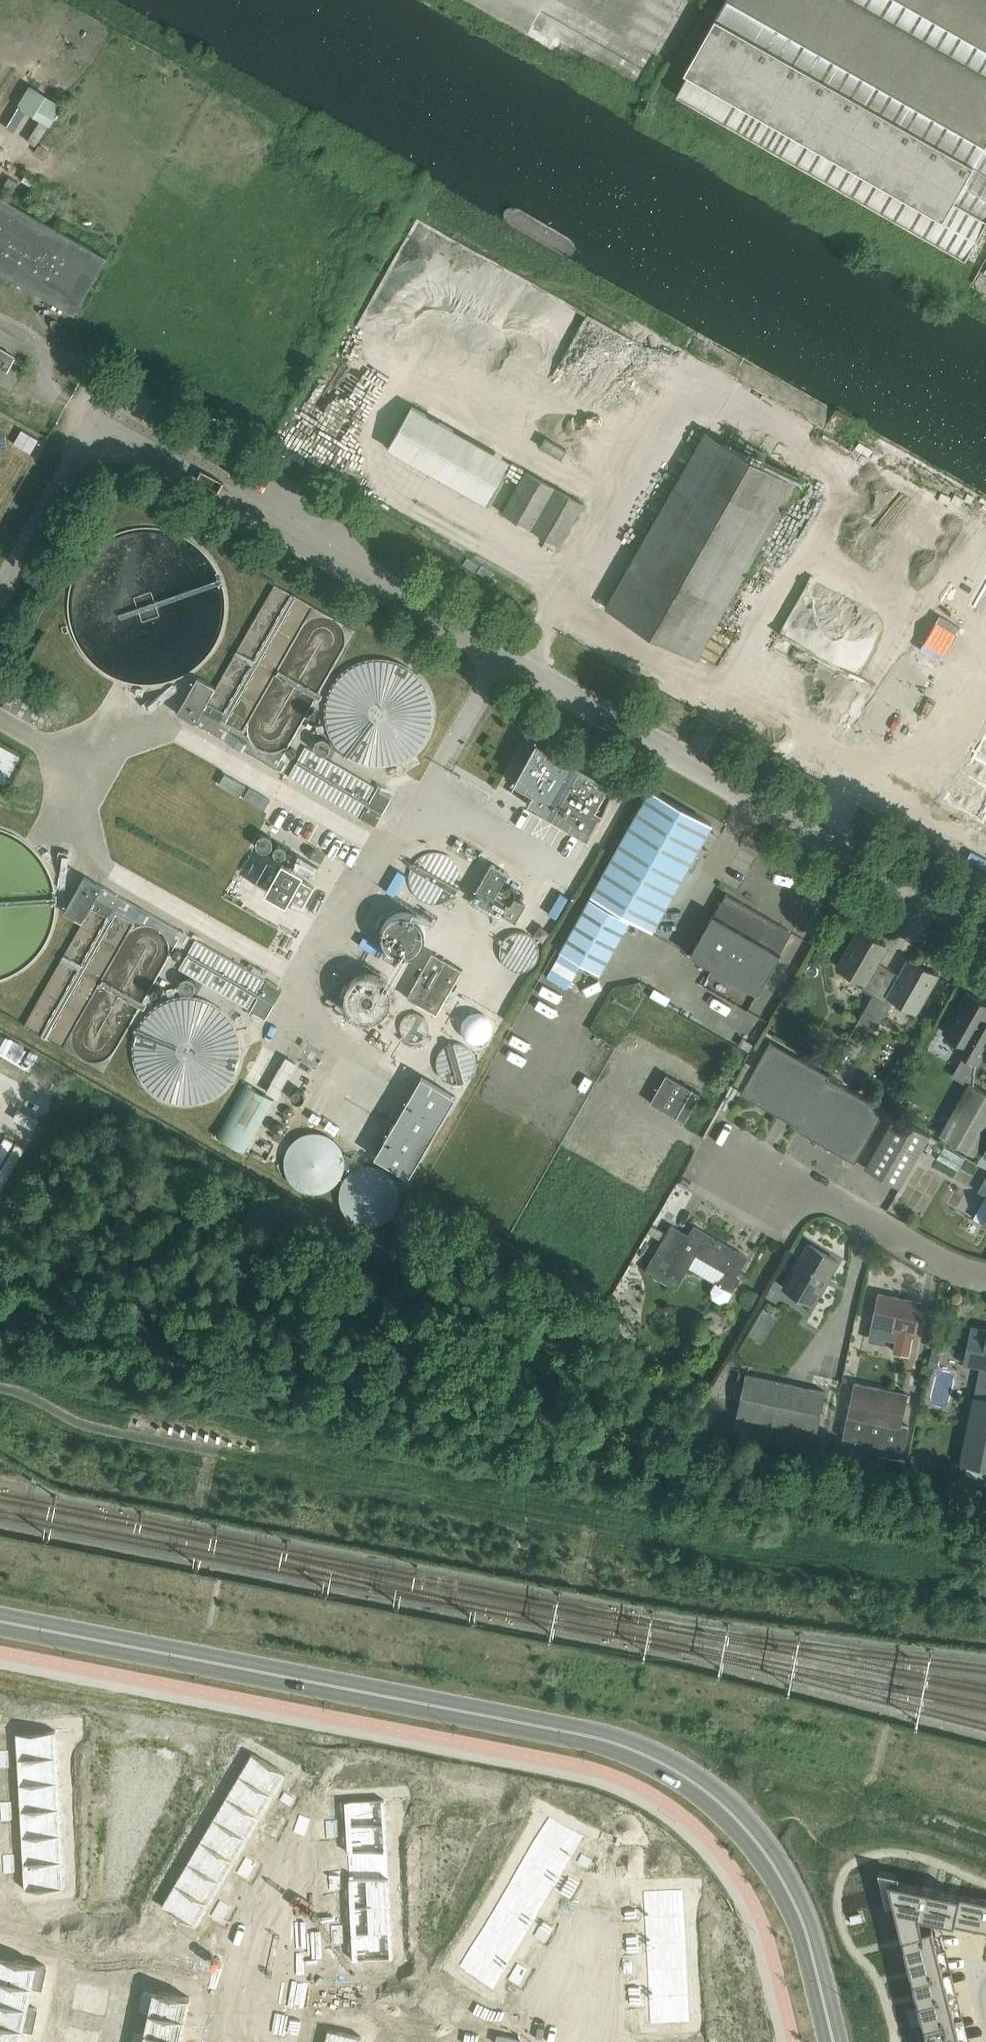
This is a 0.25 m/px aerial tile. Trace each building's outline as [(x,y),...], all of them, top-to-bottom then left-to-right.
[(984,146),(985,142),(985,74),(855,0),(727,0),(984,146)] [(985,50),(985,0),(898,0),(985,50)] [(923,136),(715,17),(684,72),(688,74),(942,219),(953,200),(973,165),(923,136)] [(106,256),(0,195),(0,271),(74,313),(106,256)] [(579,388),(593,357),(591,352),(601,348),(603,343),(591,311),(579,316),(571,332),(567,334),(558,354),(548,358),(553,371),(542,375),(540,379),(550,403),(565,410),(574,390),(579,388)] [(580,401),(574,412),(596,422),(601,412),(580,401)] [(485,503),(509,461),(411,406),(388,448),(485,503)] [(559,414),(551,429),(562,434),(569,419),(559,414)] [(548,447),(552,435),(532,428),(528,441),(548,447)] [(795,482),(705,431),(605,608),(695,659),(795,482)] [(502,513),(559,545),(583,503),(526,471),(502,513)] [(339,640),(302,728),(393,765),(429,677),(339,640)] [(179,711),(200,676),(181,665),(160,699),(179,711)] [(963,772),(960,770),(943,800),(983,822),(985,816),(985,733),(963,772)] [(290,736),(273,767),(346,807),(363,776),(290,736)] [(777,748),(798,759),(802,751),(782,740),(777,748)] [(526,803),(587,838),(616,788),(615,787),(612,793),(606,790),(610,783),(536,741),(507,791),(509,792),(514,782),(532,793),(526,803)] [(591,894),(652,929),(711,824),(650,789),(591,894)] [(52,904),(71,912),(88,874),(69,865),(52,904)] [(689,954),(757,993),(780,953),(778,952),(790,930),(771,919),(770,920),(726,894),(714,914),(713,914),(699,938),(689,954)] [(629,919),(590,897),(560,950),(599,972),(629,919)] [(865,982),(861,988),(872,995),(887,969),(877,963),(886,946),(858,930),(837,966),(865,982)] [(178,969),(264,1017),(265,1018),(282,989),(195,939),(178,969)] [(432,952),(411,988),(406,997),(436,1014),(462,969),(432,952)] [(668,952),(661,958),(673,973),(680,967),(668,952)] [(334,999),(329,1000),(335,1020),(382,1008),(369,959),(326,970),(334,999)] [(899,975),(887,969),(872,995),(858,1019),(876,1029),(893,998),(916,1011),(937,975),(908,959),(899,975)] [(588,969),(580,966),(577,976),(545,964),(538,983),(554,989),(556,985),(579,994),(588,969)] [(229,1062),(229,1044),(217,1006),(185,992),(173,991),(140,1002),(125,1038),(124,1056),(130,1074),(179,1094),(186,1092),(193,1076),(214,1085),(219,1085),(229,1062)] [(985,1026),(985,1025),(985,1022),(985,1021),(985,1003),(966,992),(943,1032),(959,1041),(954,1050),(978,1063),(985,1049),(985,1029),(985,1028),(985,1026)] [(408,1015),(408,1010),(392,1010),(391,1037),(416,1037),(416,1015),(408,1015)] [(740,1093),(797,1125),(830,1075),(770,1040),(740,1093)] [(700,1094),(666,1074),(650,1102),(684,1121),(700,1094)] [(408,1176),(455,1096),(422,1076),(410,1095),(374,1156),(408,1176)] [(884,1109),(829,1077),(796,1128),(854,1161),(884,1109)] [(246,1082),(226,1118),(255,1134),(274,1098),(246,1082)] [(974,1154),(985,1132),(985,1092),(969,1082),(939,1134),(974,1154)] [(865,1167),(899,1187),(929,1135),(895,1115),(865,1167)] [(332,1169),(331,1142),(317,1142),(317,1134),(281,1135),(281,1170),(332,1169)] [(4,1137),(0,1144),(0,1165),(13,1142),(12,1141),(5,1137),(4,1137)] [(23,1147),(16,1143),(15,1143),(0,1170),(0,1190),(24,1148),(23,1147)] [(368,1163),(332,1167),(337,1212),(373,1209),(368,1163)] [(977,1191),(985,1195),(985,1176),(977,1191)] [(726,1271),(721,1279),(715,1282),(711,1289),(712,1297),(719,1301),(727,1299),(740,1277),(736,1275),(747,1257),(693,1226),(688,1235),(671,1225),(645,1270),(676,1288),(682,1277),(681,1277),(695,1253),(726,1271)] [(837,1260),(809,1244),(784,1287),(811,1303),(837,1260)] [(914,1335),(921,1302),(878,1293),(871,1326),(897,1332),(893,1351),(908,1354),(912,1335),(914,1335)] [(971,1326),(963,1363),(985,1368),(985,1329),(971,1326)] [(825,1391),(745,1374),(736,1415),(816,1432),(825,1391)] [(854,1383),(842,1439),(905,1452),(911,1425),(901,1423),(907,1394),(854,1383)] [(973,1396),(959,1463),(985,1469),(985,1399),(973,1396)] [(57,1729),(15,1731),(16,1759),(58,1757),(57,1729)] [(251,1752),(238,1775),(274,1796),(287,1774),(251,1752)] [(58,1757),(16,1759),(18,1785),(59,1783),(58,1757)] [(238,1775),(225,1797),(261,1818),(274,1796),(238,1775)] [(59,1783),(18,1785),(19,1811),(61,1809),(59,1783)] [(225,1797),(212,1818),(248,1840),(261,1818),(225,1797)] [(385,1799),(343,1801),(345,1829),(387,1827),(385,1799)] [(61,1809),(19,1811),(20,1838),(62,1836),(61,1809)] [(548,1816),(535,1838),(571,1860),(584,1837),(548,1816)] [(212,1818),(199,1840),(235,1861),(248,1840),(212,1818)] [(387,1827),(345,1829),(346,1855),(388,1853),(387,1827)] [(62,1836),(20,1838),(22,1864),(63,1862),(62,1836)] [(535,1838),(522,1860),(558,1881),(571,1860),(535,1838)] [(199,1840),(186,1862),(222,1883),(235,1861),(199,1840)] [(392,1872),(405,1875),(411,1852),(398,1849),(392,1872)] [(388,1853),(346,1855),(347,1882),(389,1879),(388,1853)] [(522,1860),(509,1882),(545,1903),(558,1881),(522,1860)] [(63,1862),(22,1864),(23,1892),(65,1889),(63,1862)] [(186,1862),(173,1883),(209,1905),(222,1883),(186,1862)] [(389,1879),(347,1882),(349,1908),(391,1906),(389,1879)] [(887,1879),(927,2041),(960,2041),(932,1928),(931,1925),(922,1928),(918,1914),(985,1929),(985,1900),(887,1879)] [(509,1882),(496,1903),(532,1925),(545,1903),(509,1882)] [(173,1883),(160,1906),(196,1927),(209,1905),(173,1883)] [(684,1889),(642,1891),(643,1919),(685,1916),(684,1889)] [(496,1903),(484,1925),(520,1946),(532,1925),(496,1903)] [(391,1906),(349,1908),(350,1934),(392,1932),(391,1906)] [(685,1916),(643,1919),(645,1945),(686,1943),(685,1916)] [(484,1925),(471,1947),(507,1968),(520,1946),(484,1925)] [(392,1932),(350,1934),(351,1962),(393,1959),(392,1932)] [(686,1943),(645,1945),(646,1971),(688,1969),(686,1943)] [(471,1947),(457,1969),(493,1991),(507,1968),(471,1947)] [(33,1986),(37,1964),(0,1956),(0,1979),(33,1986)] [(688,1969),(646,1971),(647,1998),(689,1996),(688,1969)] [(28,2007),(33,1986),(0,1979),(0,2001),(28,2007)] [(153,1989),(148,2011),(186,2019),(191,1997),(153,1989)] [(689,1996),(647,1998),(649,2025),(691,2023),(689,1996)] [(24,2029),(28,2007),(0,2001),(0,2024),(24,2029)] [(148,2011),(143,2032),(182,2040),(186,2019),(148,2011)] [(24,2029),(0,2024),(0,2041),(21,2041),(24,2029)] [(324,2041),(362,2041),(363,2038),(327,2031),(324,2041)] [(141,2041),(181,2041),(182,2040),(143,2032),(141,2041)]
